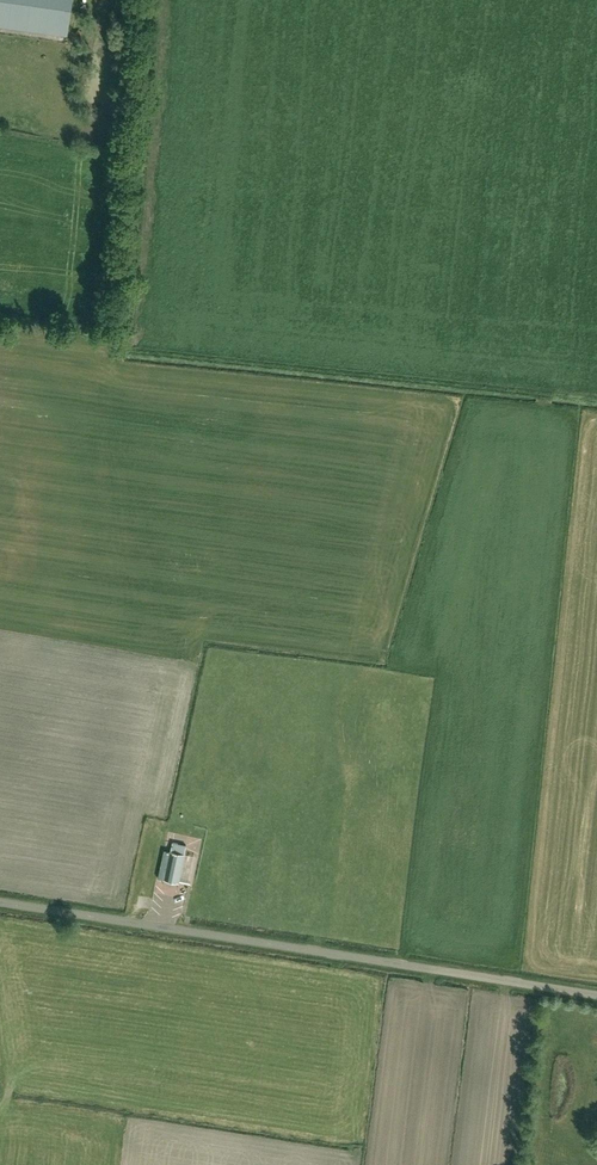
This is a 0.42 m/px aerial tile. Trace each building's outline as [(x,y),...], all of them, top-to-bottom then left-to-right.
[(66,34),(71,0),(0,0),(0,24),(66,34)] [(184,854),(186,846),(172,843),(169,852),(164,851),(159,878),(164,879),(178,882),(184,854)]
